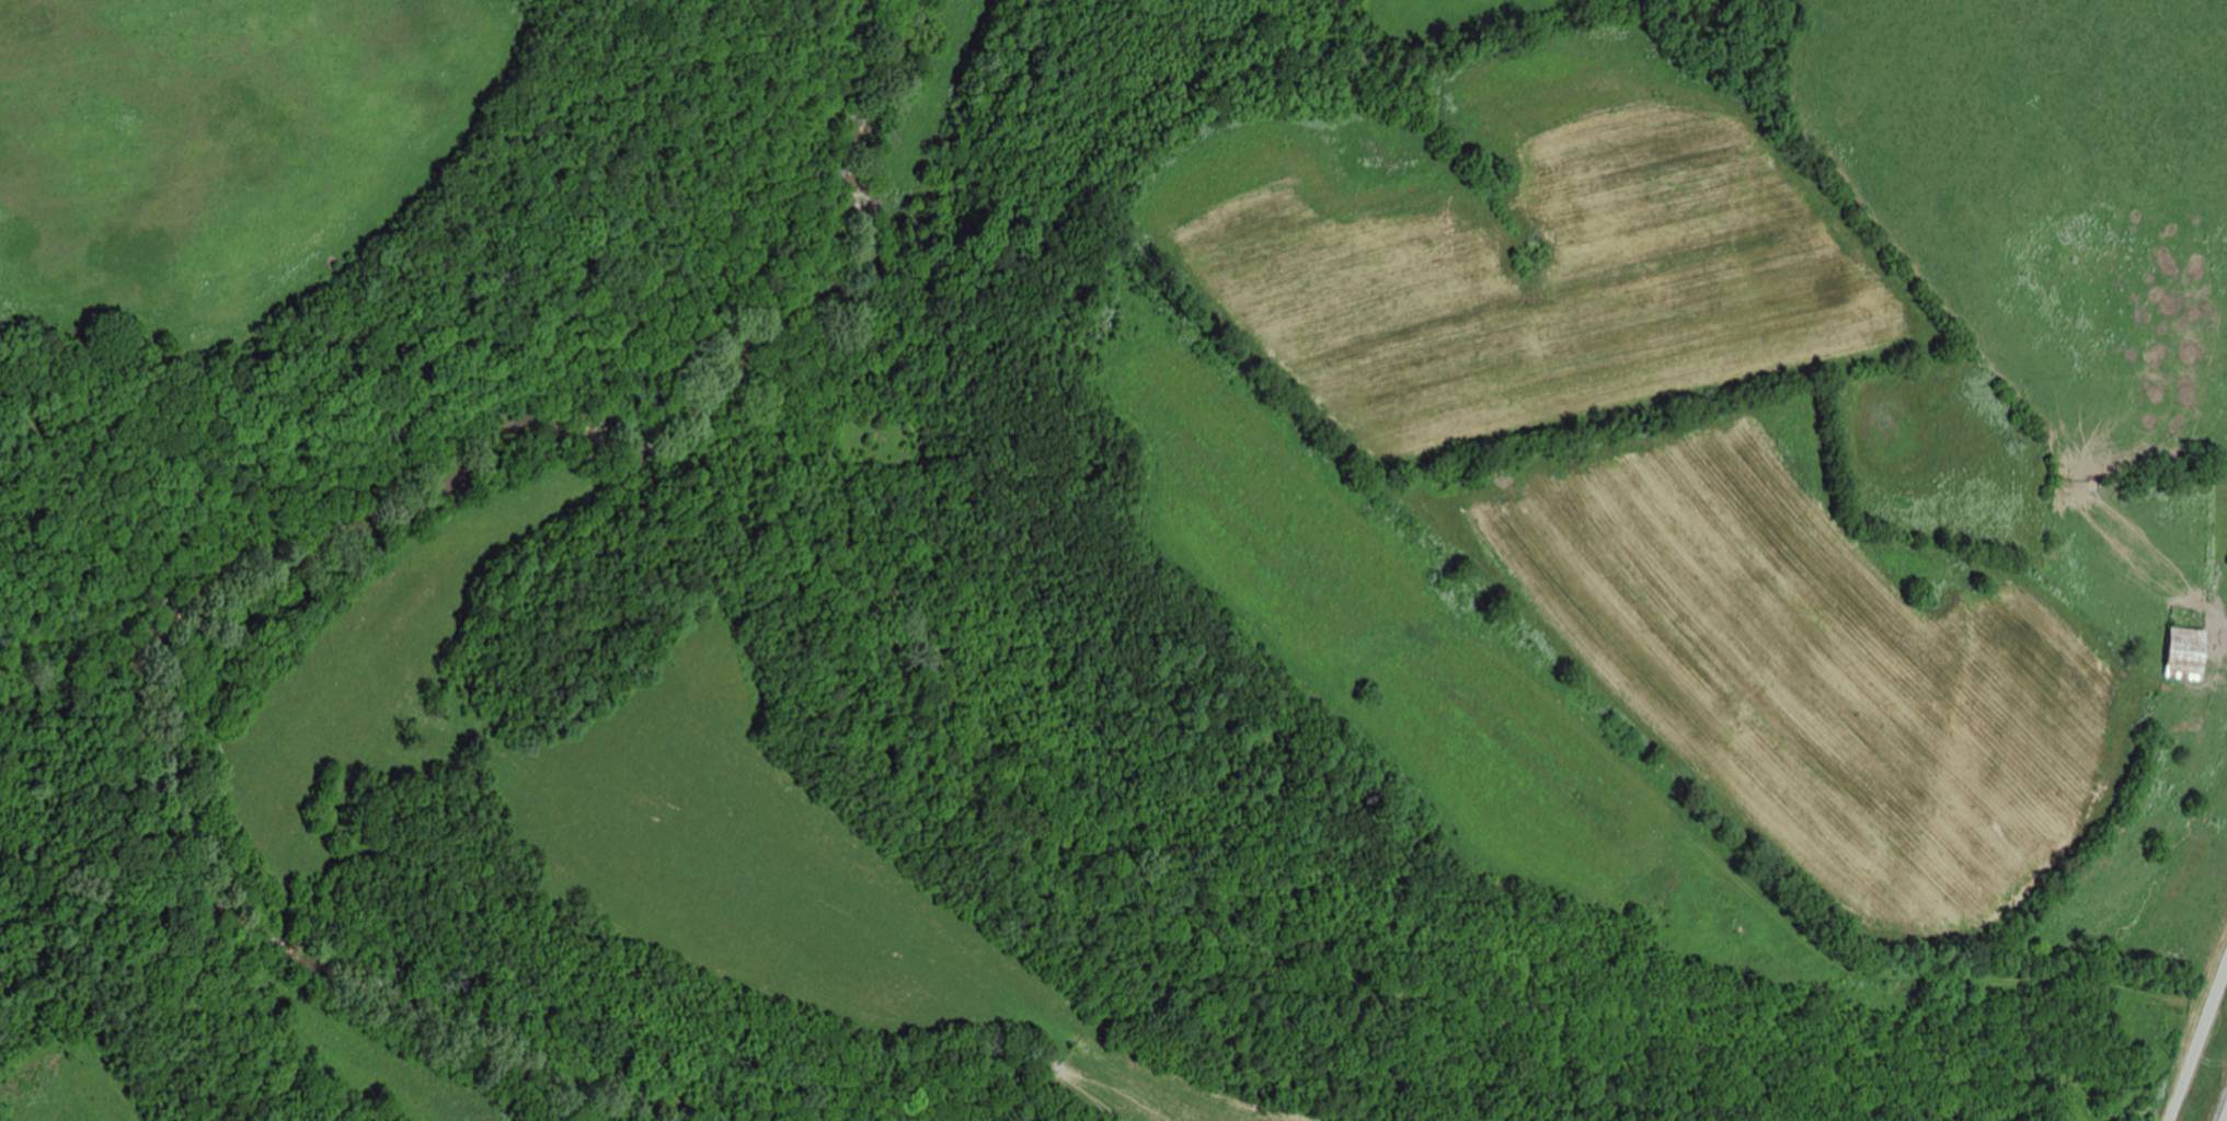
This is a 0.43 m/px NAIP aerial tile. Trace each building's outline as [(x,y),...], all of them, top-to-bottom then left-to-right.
[(2169,677),(2207,682),(2213,632),(2175,627),(2169,677)]
